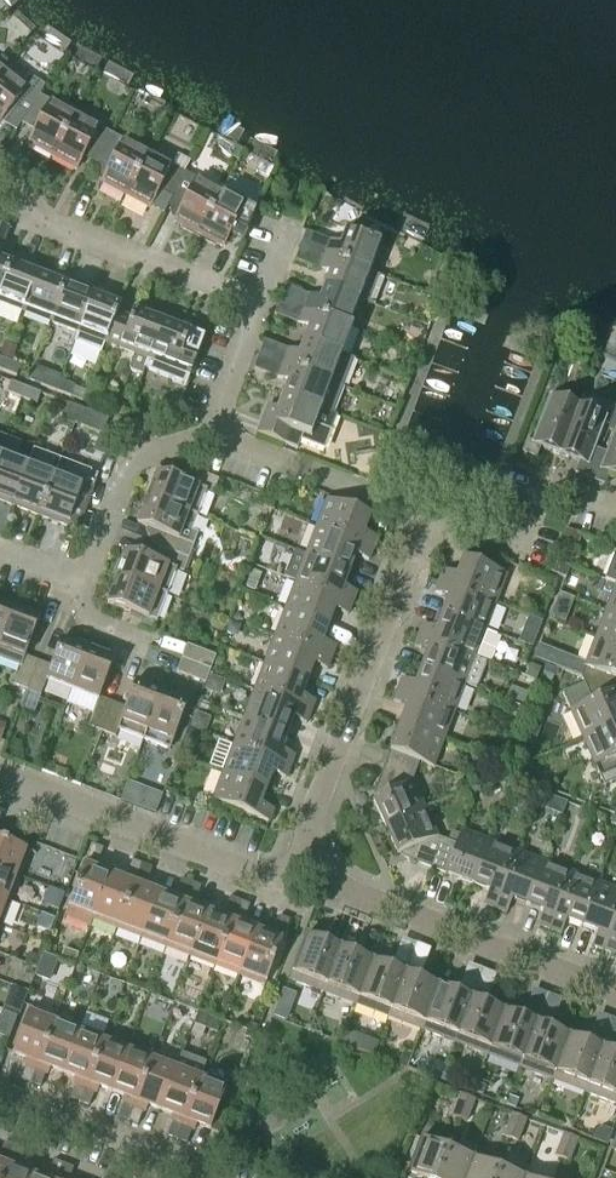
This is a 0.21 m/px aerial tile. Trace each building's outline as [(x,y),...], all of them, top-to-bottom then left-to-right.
[(39,95),(44,86),(32,79),(26,87),(6,71),(0,79),(0,122),(1,120),(16,129),(39,95)] [(52,157),(74,114),(39,95),(16,129),(17,129),(23,120),(37,128),(28,145),(52,157)] [(97,160),(111,134),(74,114),(52,157),(75,170),(84,153),(97,160)] [(125,196),(148,153),(111,134),(97,160),(110,167),(101,184),(125,196)] [(168,203),(184,172),(148,153),(125,196),(148,209),(151,203),(164,210),(162,213),(163,214),(168,203)] [(198,235),(221,192),(184,172),(168,203),(173,206),(174,212),(178,214),(174,222),(198,235)] [(230,231),(244,238),(255,210),(245,205),(251,192),(228,179),(221,192),(198,235),(222,248),(230,231)] [(12,260),(3,257),(6,247),(5,247),(11,229),(0,225),(0,290),(12,260)] [(372,274),(383,246),(345,232),(339,248),(333,246),(334,244),(305,232),(299,247),(372,274)] [(324,287),(362,302),(372,274),(299,247),(294,261),(324,272),(324,270),(330,272),(324,287)] [(39,271),(12,260),(0,290),(0,304),(23,313),(39,271)] [(50,323),(66,281),(39,271),(23,313),(50,323)] [(77,333),(93,291),(68,282),(66,281),(50,323),(77,333)] [(351,329),(362,302),(324,287),(318,302),(313,300),(314,298),(284,287),(279,301),(351,329)] [(105,344),(117,314),(121,302),(93,291),(77,333),(74,343),(101,353),(104,344),(105,344)] [(341,356),(341,355),(351,329),(279,301),(273,315),(303,326),(304,324),(309,326),(303,341),(341,356)] [(141,376),(163,318),(135,307),(130,319),(117,314),(105,344),(133,355),(128,368),(130,371),(141,376)] [(179,402),(205,334),(163,318),(141,376),(142,376),(144,370),(171,380),(173,385),(162,415),(175,420),(182,403),(179,402)] [(341,355),(341,356),(303,341),(297,357),(292,355),(293,352),(263,341),(258,355),(343,388),(354,360),(341,355)] [(333,415),(343,388),(258,355),(253,370),(282,381),(283,378),(288,380),(283,396),(333,415)] [(16,377),(20,366),(5,360),(1,371),(16,377)] [(55,392),(59,381),(44,375),(40,386),(55,392)] [(70,397),(74,387),(59,381),(55,392),(70,397)] [(21,399),(25,388),(10,382),(6,393),(21,399)] [(36,405),(40,394),(25,388),(21,399),(36,405)] [(97,408),(102,395),(87,390),(82,402),(97,408)] [(326,431),(331,416),(336,418),(336,416),(333,415),(283,396),(277,411),(266,407),(256,434),(297,449),(300,442),(323,451),(330,433),(326,431)] [(559,455),(577,407),(549,396),(531,443),(525,441),(521,453),(536,459),(540,448),(559,455)] [(74,424),(79,409),(69,405),(63,420),(74,424)] [(594,450),(606,418),(577,407),(559,455),(578,462),(574,474),(589,480),(599,452),(594,450)] [(102,435),(107,420),(79,409),(74,424),(102,435)] [(605,454),(599,452),(589,480),(603,485),(607,474),(615,477),(615,424),(605,454)] [(11,506),(27,464),(14,459),(20,443),(6,438),(0,454),(0,502),(11,506)] [(38,516),(59,461),(32,450),(27,464),(11,506),(38,516)] [(76,531),(97,475),(59,461),(38,516),(76,531)] [(196,517),(206,492),(212,494),(218,480),(189,469),(184,483),(156,472),(146,498),(196,517)] [(197,534),(191,531),(196,517),(146,498),(136,525),(150,530),(149,532),(151,539),(155,540),(153,546),(159,548),(188,559),(197,534)] [(363,533),(370,516),(326,500),(315,528),(372,550),(377,538),(363,533)] [(372,550),(315,528),(305,555),(348,572),(354,556),(368,561),(372,550)] [(574,546),(578,533),(565,528),(560,540),(574,546)] [(167,596),(176,571),(182,573),(188,559),(159,548),(154,561),(126,551),(116,577),(167,596)] [(348,572),(305,555),(294,551),(283,578),(295,582),(351,604),(356,593),(342,587),(348,572)] [(495,604),(506,575),(462,559),(456,575),(443,570),(438,582),(495,604)] [(553,560),(548,571),(564,578),(569,566),(553,560)] [(157,623),(167,596),(116,577),(106,604),(157,623)] [(347,616),(351,604),(295,582),(284,610),(328,626),(334,611),(347,616)] [(441,614),(485,631),(495,604),(438,582),(434,594),(447,599),(441,614)] [(615,584),(605,612),(615,616),(615,585),(615,584)] [(13,607),(0,602),(0,641),(13,607)] [(39,617),(13,607),(0,641),(0,660),(19,668),(13,686),(26,691),(37,662),(24,657),(39,617)] [(322,642),(328,626),(284,610),(274,637),(331,658),(335,647),(322,642)] [(605,612),(595,639),(615,647),(615,616),(605,612)] [(435,630),(422,625),(418,636),(486,662),(496,635),(485,631),(441,614),(435,630)] [(475,689),(486,662),(418,636),(413,648),(426,653),(421,669),(464,685),(475,689)] [(331,658),(274,637),(264,664),(307,680),(313,665),(326,670),(331,658)] [(71,690),(87,649),(61,639),(50,667),(37,662),(26,691),(40,696),(46,681),(71,690)] [(595,639),(584,666),(615,679),(615,647),(595,639)] [(209,671),(215,657),(186,646),(181,660),(209,671)] [(98,698),(113,659),(87,649),(71,690),(66,704),(92,714),(87,727),(101,732),(112,703),(98,698)] [(204,684),(209,671),(181,660),(176,673),(204,684)] [(301,696),(307,680),(264,664),(253,691),(310,713),(314,701),(301,696)] [(582,739),(615,723),(615,702),(612,692),(615,681),(615,679),(584,666),(580,677),(583,684),(561,694),(582,739)] [(453,712),(464,685),(421,669),(415,684),(401,679),(397,691),(453,712)] [(142,741),(161,691),(135,681),(125,708),(112,703),(101,732),(114,737),(117,731),(142,741)] [(169,751),(188,701),(161,691),(142,741),(169,751)] [(310,713),(253,691),(243,718),(286,735),(292,719),(306,724),(310,713)] [(443,740),(453,712),(397,691),(392,702),(406,708),(400,723),(443,740)] [(280,751),(286,735),(243,718),(233,746),(289,767),(294,756),(280,751)] [(432,768),(443,740),(400,723),(389,751),(419,763),(432,768)] [(582,739),(603,787),(615,781),(615,723),(582,739)] [(289,767),(233,746),(222,773),(266,789),(272,774),(285,779),(289,767)] [(424,810),(411,782),(419,763),(389,751),(374,792),(376,798),(372,800),(384,828),(424,810)] [(273,810),(260,805),(266,789),(222,773),(211,801),(268,823),(273,810)] [(456,845),(436,837),(424,810),(384,828),(397,855),(401,853),(404,859),(444,875),(456,845)] [(472,885),(489,842),(461,831),(456,845),(444,875),(472,885)] [(28,851),(0,840),(0,870),(19,877),(28,851)] [(494,909),(516,852),(489,842),(472,885),(488,891),(483,905),(494,909)] [(95,870),(102,849),(91,845),(64,917),(89,927),(92,920),(109,875),(95,870)] [(527,906),(543,863),(516,852),(494,909),(506,913),(511,900),(527,906)] [(117,929),(141,864),(131,861),(124,881),(109,875),(92,920),(117,929)] [(549,930),(570,873),(543,863),(527,906),(542,912),(537,925),(549,930)] [(141,939),(158,894),(143,889),(151,868),(141,864),(117,929),(141,939)] [(19,877),(0,870),(0,898),(10,901),(19,877)] [(581,927),(597,883),(570,873),(549,930),(560,934),(563,927),(565,921),(581,927)] [(165,948),(190,883),(180,879),(172,900),(158,894),(141,939),(165,948)] [(190,957),(207,913),(192,907),(200,887),(190,883),(165,948),(190,957)] [(615,916),(615,890),(597,883),(581,927),(596,933),(591,946),(603,951),(615,916)] [(10,901),(0,898),(0,926),(1,926),(10,901)] [(214,966),(239,902),(229,898),(221,918),(207,913),(190,957),(214,966)] [(239,976),(256,931),(241,926),(249,905),(239,902),(214,966),(239,976)] [(603,951),(615,955),(615,951),(615,916),(603,951)] [(264,986),(289,921),(278,917),(270,937),(256,931),(239,976),(264,986)] [(322,993),(342,942),(327,937),(324,944),(305,937),(289,980),(322,993)] [(355,1005),(371,962),(353,955),(356,948),(342,942),(322,993),(355,1005)] [(388,1018),(407,967),(392,962),(389,969),(371,962),(355,1005),(388,1018)] [(420,1031),(437,987),(419,980),(421,972),(407,967),(388,1018),(420,1031)] [(454,1043),(473,992),(459,987),(456,994),(437,987),(420,1031),(454,1043)] [(486,1056),(503,1012),(485,1005),(487,998),(473,992),(454,1043),(486,1056)] [(29,1084),(54,1020),(28,1010),(12,1054),(27,1060),(19,1081),(29,1084)] [(519,1068),(538,1017),(524,1012),(521,1019),(503,1012),(486,1056),(519,1068)] [(551,1081),(568,1037),(550,1030),(552,1023),(538,1017),(519,1068),(551,1081)] [(62,1073),(79,1029),(54,1020),(29,1084),(39,1088),(47,1068),(62,1073)] [(584,1093),(610,1025),(609,1025),(603,1042),(589,1037),(586,1044),(568,1037),(551,1081),(584,1093)] [(615,1055),(615,1052),(615,1028),(610,1025),(584,1093),(615,1105),(615,1055)] [(78,1103),(103,1038),(79,1029),(62,1073),(76,1079),(68,1099),(78,1103)] [(110,1092),(127,1048),(103,1038),(78,1103),(88,1107),(96,1087),(110,1092)] [(127,1122),(152,1057),(127,1048),(110,1092),(125,1098),(117,1118),(127,1122)] [(159,1111),(176,1066),(152,1057),(127,1122),(137,1126),(145,1105),(159,1111)] [(431,1062),(426,1074),(438,1079),(443,1066),(431,1062)] [(176,1141),(201,1076),(176,1066),(159,1111),(174,1116),(166,1137),(176,1141)] [(209,1130),(226,1086),(201,1076),(176,1141),(186,1144),(193,1124),(209,1130)] [(469,1111),(473,1100),(460,1095),(456,1106),(469,1111)] [(465,1122),(469,1111),(456,1106),(452,1117),(465,1122)] [(521,1131),(525,1120),(512,1114),(507,1126),(521,1131)] [(516,1142),(521,1131),(507,1126),(503,1137),(516,1142)] [(572,1151),(576,1139),(563,1134),(559,1146),(572,1151)] [(447,1149),(420,1139),(405,1177),(436,1177),(447,1149)] [(14,1146),(4,1142),(0,1153),(0,1177),(2,1177),(14,1146)] [(30,1176),(16,1170),(24,1150),(14,1146),(2,1177),(30,1177),(30,1176)] [(568,1162),(572,1151),(559,1146),(555,1157),(568,1162)] [(473,1159),(447,1149),(436,1177),(465,1177),(473,1159)] [(499,1169),(473,1159),(465,1177),(495,1177),(499,1169)] [(63,1165),(53,1161),(46,1177),(58,1177),(63,1165)] [(72,1169),(63,1165),(58,1177),(69,1177),(72,1169)] [(499,1169),(495,1177),(523,1177),(499,1169)]
